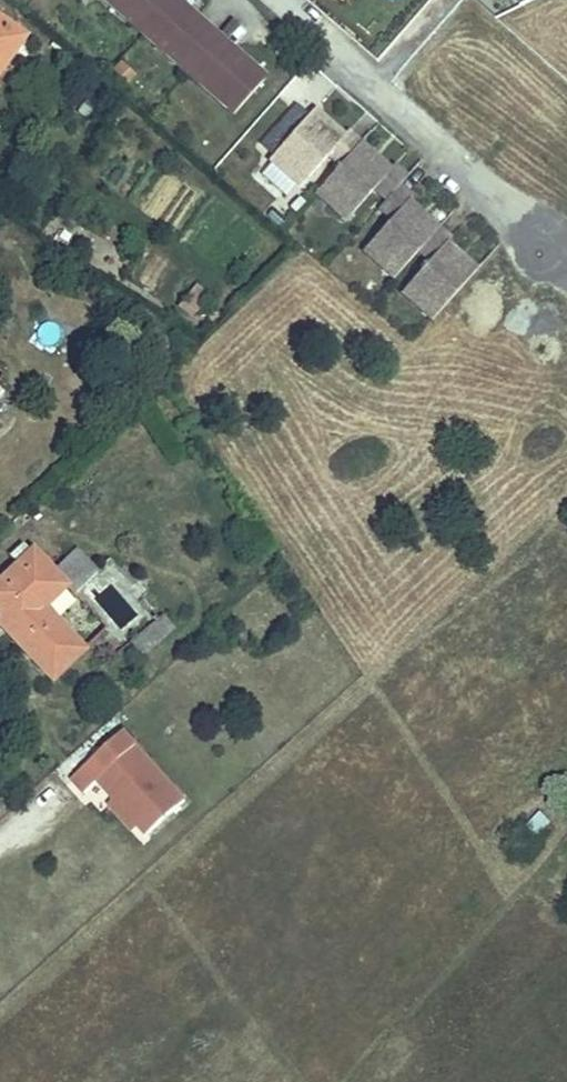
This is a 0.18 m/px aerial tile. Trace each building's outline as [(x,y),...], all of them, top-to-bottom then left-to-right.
[(150,0),(104,0),(130,23),(150,0)] [(171,1),(170,0),(150,0),(130,23),(142,34),(171,1)] [(176,63),(205,30),(171,1),(142,34),(176,63)] [(24,37),(0,21),(0,62),(8,50),(13,53),(24,37)] [(188,74),(217,41),(205,30),(176,63),(188,74)] [(200,84),(229,51),(217,41),(188,74),(200,84)] [(13,53),(8,50),(0,62),(0,72),(13,53)] [(234,114),(263,81),(229,51),(200,84),(234,114)] [(134,74),(122,64),(114,72),(126,82),(134,74)] [(343,136),(313,110),(308,117),(338,143),(343,136)] [(354,150),(359,143),(347,132),(343,136),(338,143),(308,117),(269,161),(299,188),(328,156),(339,166),(354,150)] [(389,170),(359,143),(354,150),(384,176),(389,170)] [(221,158),(210,147),(203,155),(214,167),(221,158)] [(399,186),(406,177),(393,165),(389,170),(384,176),(354,150),(339,166),(314,194),(345,221),(373,188),(386,200),(399,186)] [(418,251),(433,234),(403,208),(409,201),(412,197),(399,186),(386,200),(379,208),(391,219),(363,251),(393,279),(418,251)] [(438,228),(409,201),(403,208),(433,234),(438,228)] [(432,320),(471,276),(441,250),(447,243),(451,239),(438,228),(433,234),(418,251),(429,261),(401,293),(432,320)] [(476,270),(447,243),(441,250),(471,276),(476,270)] [(196,313),(207,299),(194,288),(182,302),(196,313)] [(19,566),(32,553),(29,549),(23,555),(17,549),(9,556),(19,566)] [(44,607),(66,586),(74,594),(97,572),(76,551),(53,574),(32,553),(19,566),(0,584),(0,611),(4,615),(9,610),(22,624),(9,636),(52,681),(84,650),(44,607)] [(150,607),(142,598),(137,603),(145,611),(150,607)] [(22,624),(9,610),(4,615),(0,618),(0,626),(9,636),(22,624)] [(141,656),(174,629),(163,615),(130,642),(141,656)] [(185,802),(124,734),(72,780),(85,794),(97,782),(147,836),(185,802)] [(538,837),(551,824),(540,813),(528,824),(538,837)]
